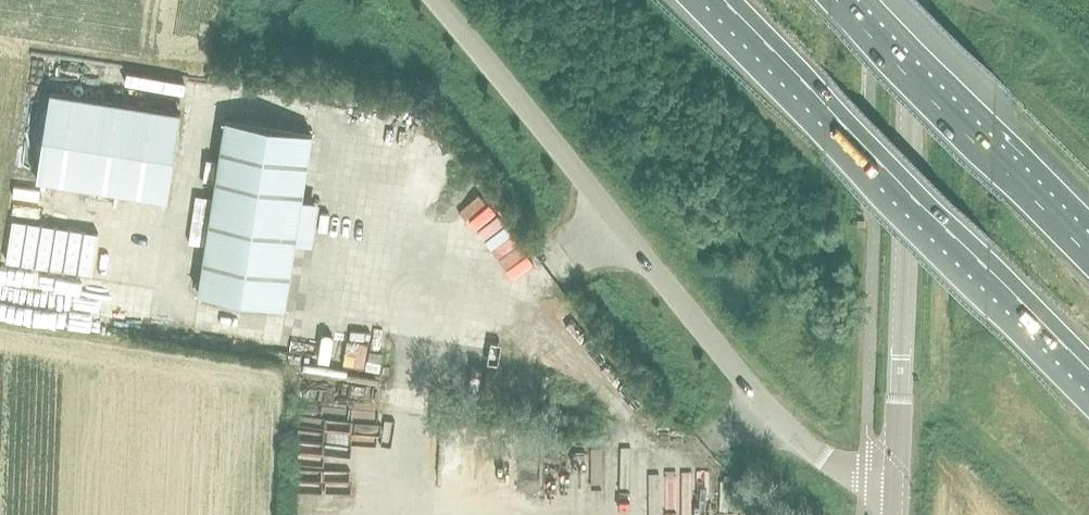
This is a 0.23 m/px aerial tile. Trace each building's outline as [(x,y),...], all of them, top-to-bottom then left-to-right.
[(22,83),(22,94),(41,95),(42,85),(22,83)] [(52,93),(38,180),(169,200),(183,113),(52,93)] [(313,134),(227,120),(199,294),(286,308),(313,134)] [(0,253),(0,298),(46,305),(50,279),(21,275),(23,263),(25,263),(32,215),(24,214),(28,188),(11,186),(0,253)] [(496,227),(478,246),(489,256),(507,237),(496,227)] [(55,274),(55,290),(98,289),(98,273),(55,274)] [(315,338),(314,363),(327,363),(328,338),(315,338)] [(531,446),(531,431),(499,431),(499,447),(531,446)] [(543,492),(557,492),(556,440),(542,440),(543,492)]
